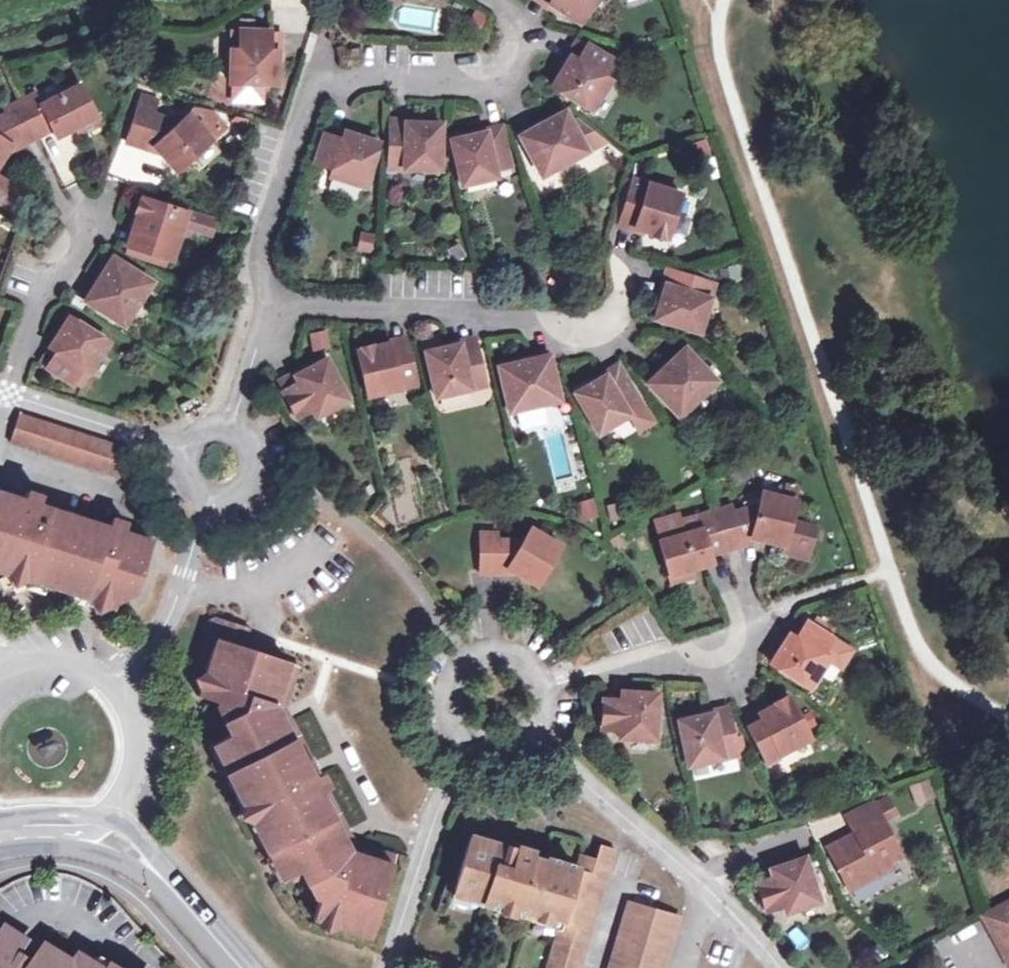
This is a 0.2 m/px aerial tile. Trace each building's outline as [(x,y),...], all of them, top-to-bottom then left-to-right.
[(557,10),(561,3),(556,0),(550,0),(548,4),(557,10)] [(557,10),(578,23),(592,0),(556,0),(561,3),(557,10)] [(268,51),(269,40),(269,32),(240,31),(239,51),(232,51),(230,85),(231,85),(262,86),(276,86),(277,61),(268,61),(268,51)] [(572,69),(564,64),(551,86),(591,111),(608,81),(602,77),(612,61),(587,44),(577,60),(572,69)] [(277,52),(268,51),(268,61),(277,61),(277,52)] [(570,56),(564,64),(572,69),(577,60),(570,56)] [(23,146),(52,131),(60,127),(64,134),(74,129),(95,119),(78,85),(39,105),(33,94),(4,108),(6,114),(23,146)] [(262,86),(231,85),(231,98),(235,102),(257,103),(261,99),(262,86)] [(141,149),(151,114),(153,109),(139,104),(125,144),(141,149)] [(540,132),(535,121),(517,130),(540,178),(590,153),(572,118),(566,105),(542,117),(548,128),(540,132)] [(3,157),(8,154),(23,146),(6,114),(0,117),(0,139),(10,146),(3,157)] [(152,146),(178,123),(151,114),(141,149),(145,150),(161,156),(152,146)] [(186,116),(178,123),(152,146),(161,156),(175,171),(209,141),(186,116)] [(572,118),(590,153),(606,141),(576,116),(572,118)] [(548,128),(542,117),(535,121),(540,132),(548,128)] [(391,118),(391,130),(416,130),(416,123),(416,119),(391,118)] [(95,119),(74,129),(78,138),(99,127),(95,119)] [(416,130),(391,130),(390,169),(439,170),(440,123),(416,123),(416,130)] [(499,125),(485,128),(488,139),(479,141),(477,133),(465,136),(450,139),(462,185),(497,177),(495,169),(509,165),(499,125)] [(60,127),(52,131),(56,138),(64,134),(60,127)] [(485,128),(476,130),(477,133),(479,141),(488,139),(485,128)] [(345,131),(342,141),(350,144),(354,134),(345,131)] [(350,144),(342,141),(333,138),(324,135),(314,163),(332,169),(329,177),(363,188),(378,143),(354,134),(350,144)] [(0,139),(0,162),(3,157),(10,146),(0,139)] [(13,209),(25,191),(0,177),(0,201),(13,209)] [(633,179),(621,217),(646,226),(644,231),(664,237),(677,193),(633,179)] [(142,224),(134,248),(170,261),(182,227),(187,212),(142,197),(134,221),(142,224)] [(214,220),(187,212),(182,227),(210,235),(214,220)] [(621,217),(617,229),(632,234),(642,237),(644,231),(646,226),(621,217)] [(123,245),(134,248),(142,224),(134,221),(131,220),(123,245)] [(374,233),(361,231),(358,252),(371,254),(374,233)] [(113,258),(98,280),(104,284),(99,292),(93,288),(90,293),(84,302),(122,326),(150,282),(113,258)] [(674,272),(664,268),(659,283),(655,295),(660,297),(666,300),(674,272)] [(712,284),(674,272),(666,300),(660,297),(653,319),(698,332),(712,284)] [(98,280),(93,288),(99,292),(104,284),(98,280)] [(56,352),(51,360),(45,368),(70,384),(81,368),(88,373),(107,343),(68,317),(54,339),(62,343),(56,352)] [(326,327),(307,332),(311,350),(330,346),(326,327)] [(406,345),(404,338),(403,335),(379,340),(381,346),(382,351),(406,345)] [(475,345),(474,340),(473,335),(446,340),(447,347),(448,352),(475,345)] [(49,347),(56,352),(62,343),(54,339),(49,347)] [(416,386),(406,345),(382,351),(381,346),(357,352),(367,397),(416,386)] [(485,386),(475,345),(448,352),(447,347),(425,352),(435,397),(485,386)] [(663,375),(659,370),(646,383),(678,416),(714,381),(682,348),(666,363),(671,368),(663,375)] [(523,368),(521,362),(497,368),(507,412),(558,401),(548,356),(532,359),(534,366),(523,368)] [(296,384),(282,391),(296,418),(311,411),(315,417),(347,400),(325,359),(302,370),(305,376),(294,382),(296,384)] [(532,359),(521,362),(523,368),(534,366),(532,359)] [(617,362),(602,370),(609,381),(599,386),(595,380),(573,393),(596,434),(628,416),(625,408),(639,400),(617,362)] [(666,363),(663,366),(659,370),(663,375),(671,368),(666,363)] [(305,376),(302,370),(299,365),(275,377),(282,391),(296,384),(294,382),(305,376)] [(609,381),(602,370),(600,372),(593,375),(595,380),(599,386),(609,381)] [(18,413),(8,442),(117,478),(126,448),(18,413)] [(56,499),(42,495),(27,490),(23,499),(21,506),(29,509),(32,502),(53,509),(56,499)] [(761,535),(760,539),(765,541),(782,545),(780,552),(803,558),(810,531),(789,526),(795,500),(761,491),(758,504),(731,512),(729,506),(698,515),(702,529),(659,542),(668,573),(692,567),(709,562),(707,555),(740,545),(737,536),(752,531),(761,535)] [(110,527),(80,518),(53,509),(32,502),(29,509),(21,506),(23,499),(0,492),(0,573),(4,574),(11,586),(24,580),(92,602),(98,613),(109,608),(115,610),(116,604),(121,587),(136,592),(152,541),(137,536),(119,530),(116,537),(107,534),(110,527)] [(577,522),(597,519),(594,498),(574,500),(577,522)] [(110,527),(107,534),(116,537),(119,530),(137,536),(139,526),(113,517),(110,527)] [(531,528),(524,540),(507,568),(516,573),(534,584),(558,543),(531,528)] [(759,543),(760,539),(761,535),(752,531),(737,536),(740,545),(759,543)] [(498,573),(497,540),(496,532),(479,533),(481,573),(498,573)] [(507,568),(524,540),(497,540),(498,573),(512,573),(516,573),(507,568)] [(695,578),(692,567),(668,573),(671,585),(695,578)] [(134,598),(136,592),(121,587),(116,604),(134,598)] [(347,830),(319,775),(314,777),(308,764),(312,762),(291,721),(282,725),(277,714),(286,710),(298,669),(245,651),(251,631),(217,620),(204,626),(211,639),(216,642),(198,697),(219,704),(217,711),(231,736),(209,747),(279,883),(301,872),(314,897),(320,900),(314,920),(371,940),(396,859),(354,843),(344,847),(338,834),(347,830)] [(788,646),(782,642),(768,662),(808,687),(828,659),(820,653),(831,637),(806,620),(795,636),(788,646)] [(795,636),(788,632),(785,637),(782,642),(788,646),(795,636)] [(631,692),(629,691),(624,691),(621,691),(620,699),(630,700),(631,692)] [(620,699),(602,698),(600,729),(618,729),(618,737),(654,740),(656,693),(631,692),(630,700),(620,699)] [(771,713),(747,726),(766,760),(809,736),(787,696),(767,706),(771,713)] [(727,714),(724,702),(716,704),(700,708),(701,714),(702,720),(727,714)] [(771,713),(767,706),(765,702),(750,710),(741,715),(747,726),(771,713)] [(291,721),(286,710),(277,714),(282,725),(291,721)] [(736,754),(727,714),(702,720),(701,714),(675,720),(686,766),(736,754)] [(319,775),(312,762),(308,764),(314,777),(319,775)] [(907,785),(914,804),(935,796),(927,777),(907,785)] [(853,831),(844,836),(827,845),(848,886),(874,872),(871,865),(885,858),(887,861),(898,855),(870,801),(844,814),(853,831)] [(344,847),(354,843),(347,830),(338,834),(344,847)] [(467,901),(497,909),(498,904),(514,909),(512,915),(541,924),(544,916),(560,922),(557,929),(545,967),(573,967),(609,852),(595,847),(591,860),(579,856),(575,870),(545,861),(544,864),(530,859),(531,855),(529,851),(520,848),(516,850),(515,855),(510,853),(511,849),(471,837),(454,890),(469,895),(467,901)] [(782,873),(771,876),(755,881),(765,910),(781,904),(783,912),(818,900),(803,856),(779,864),(782,873)] [(890,867),(887,861),(885,858),(871,865),(874,872),(875,874),(890,867)] [(767,868),(771,876),(782,873),(779,864),(773,866),(767,868)] [(452,897),(467,901),(469,895),(454,890),(452,897)] [(1008,965),(1008,899),(981,915),(1008,966),(1008,965)] [(511,920),(512,915),(514,909),(498,904),(497,909),(495,915),(511,920)] [(672,923),(624,908),(606,967),(657,967),(672,923)] [(541,924),(557,929),(560,922),(544,916),(541,924)] [(0,945),(20,958),(28,945),(8,932),(0,945)] [(20,958),(0,945),(0,967),(35,967),(20,958)] [(48,952),(38,967),(74,967),(48,952)]
